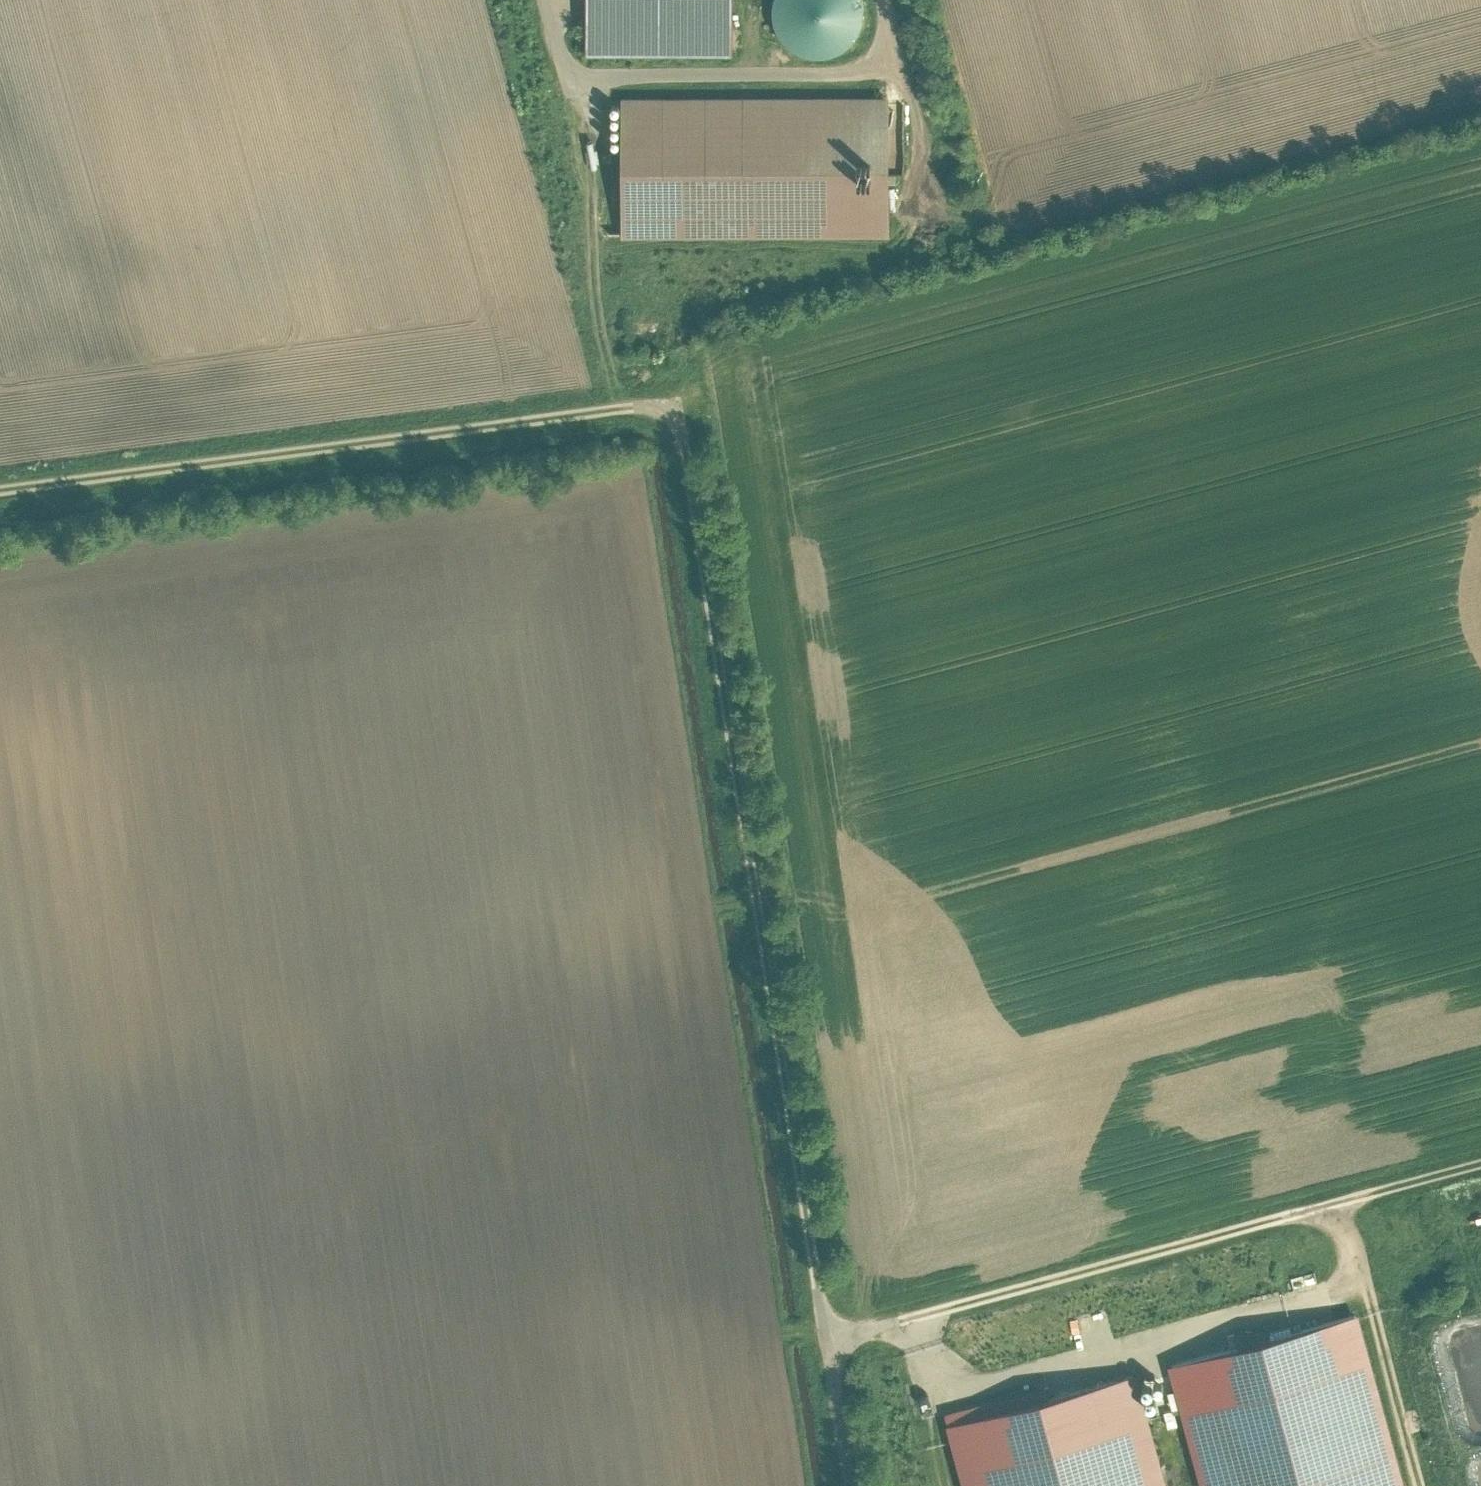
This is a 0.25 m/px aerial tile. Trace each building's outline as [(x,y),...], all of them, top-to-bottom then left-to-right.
[(583,48),(730,50),(731,0),(584,0),(583,48)] [(861,0),(770,0),(770,12),(775,27),(784,38),(796,46),(810,50),(824,50),(838,45),(849,37),(857,25),(862,10),(861,0)] [(888,231),(887,90),(620,92),(621,233),(888,231)] [(1201,1485),(1403,1485),(1356,1310),(1167,1361),(1201,1485)] [(945,1422),(962,1485),(1169,1485),(1138,1371),(945,1422)]
